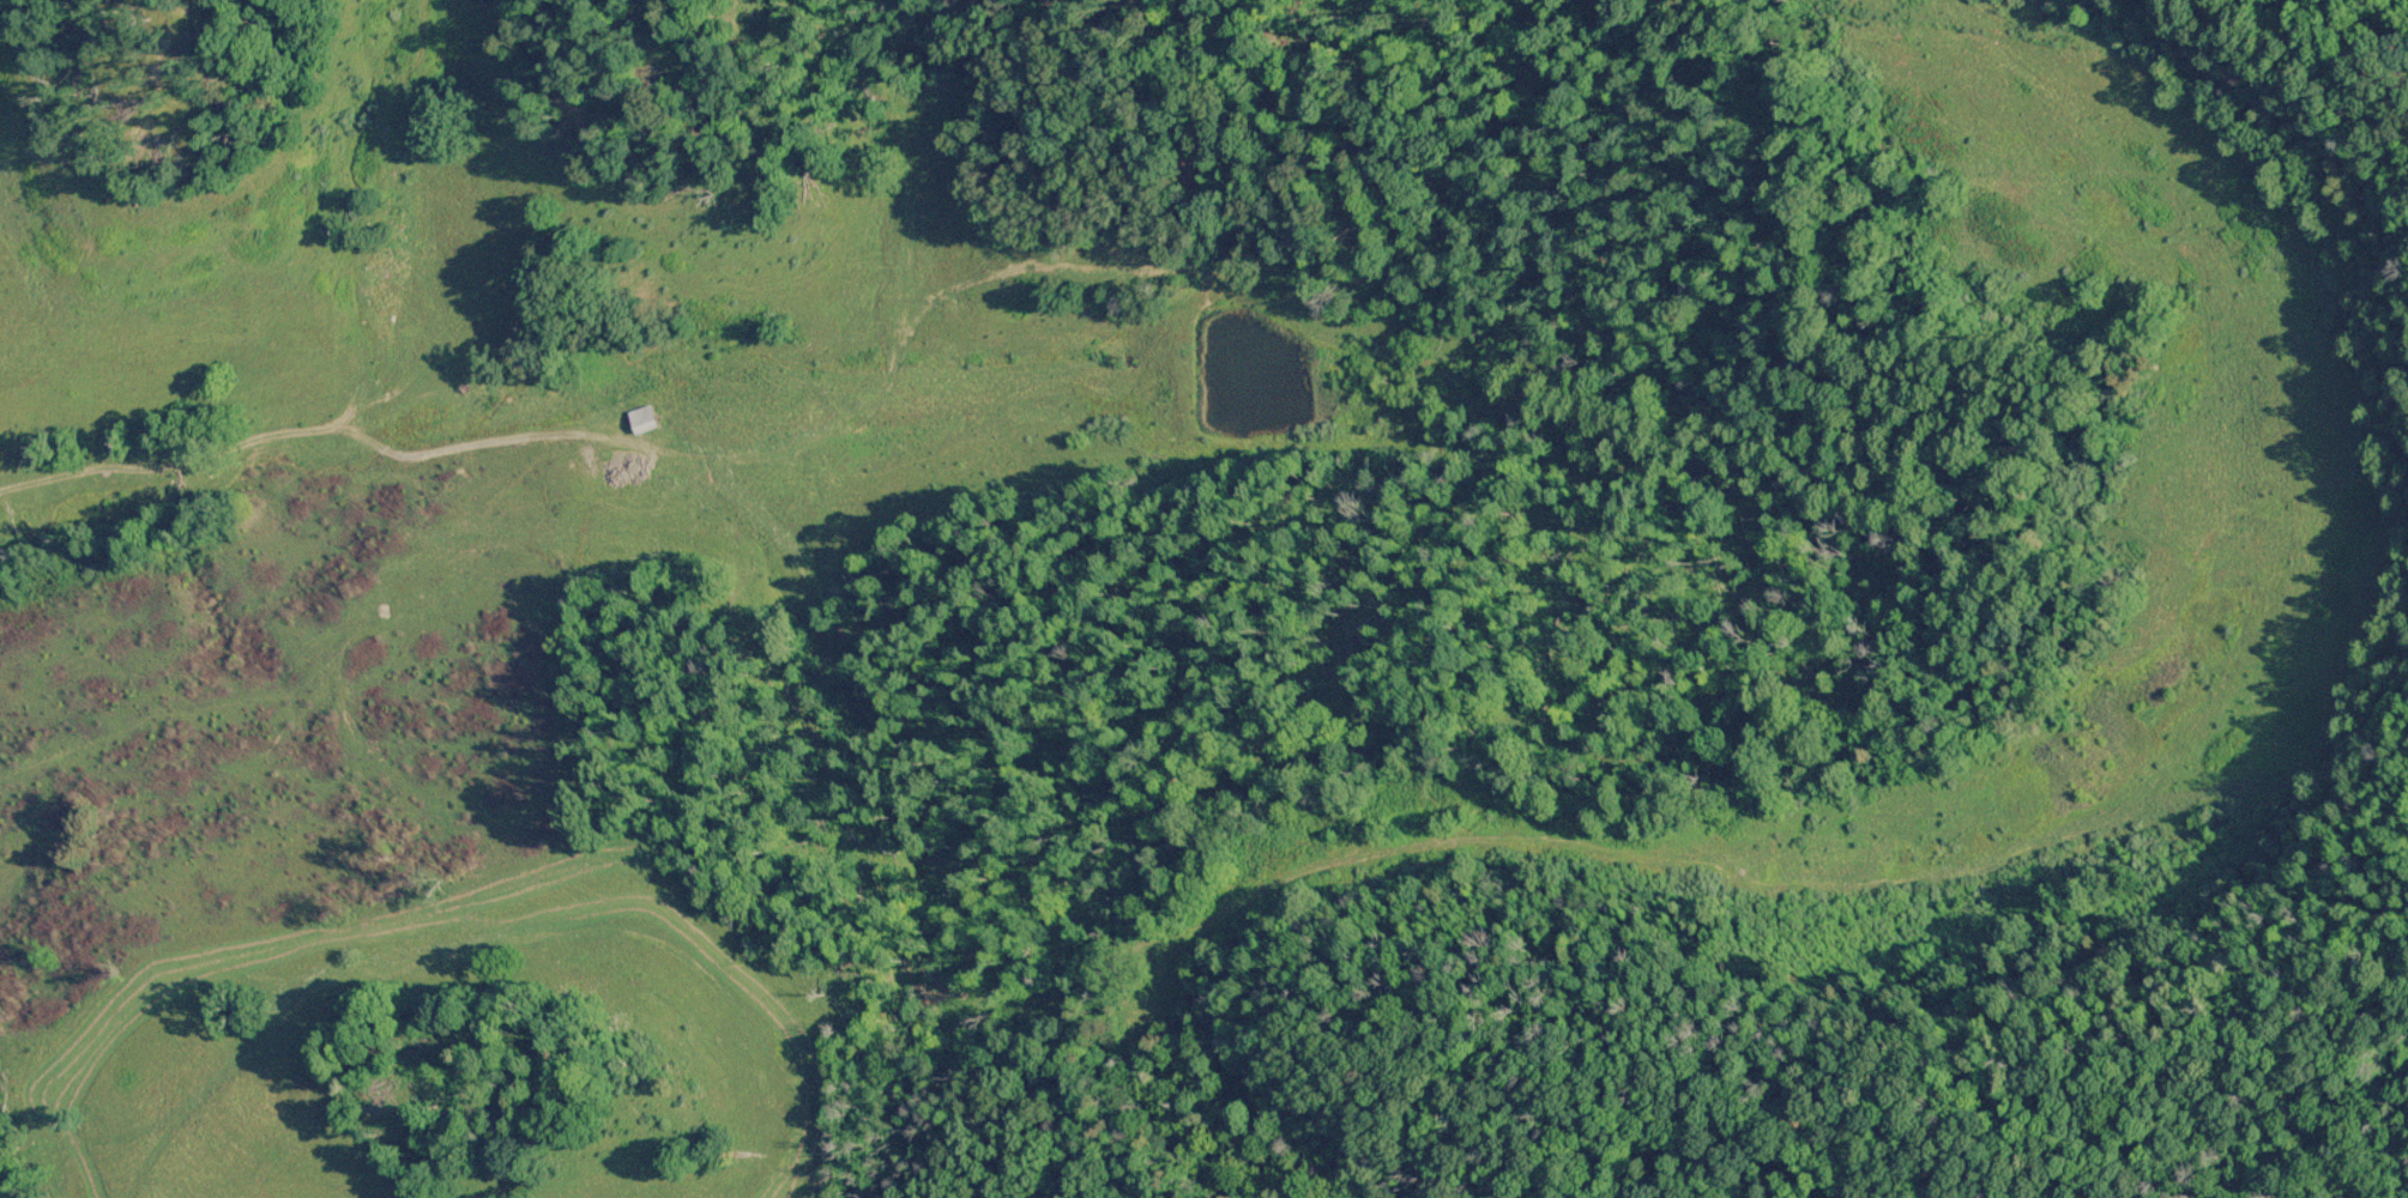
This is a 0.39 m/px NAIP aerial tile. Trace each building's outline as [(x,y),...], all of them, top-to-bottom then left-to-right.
[(627,412),(636,434),(661,424),(652,401),(627,412)]
